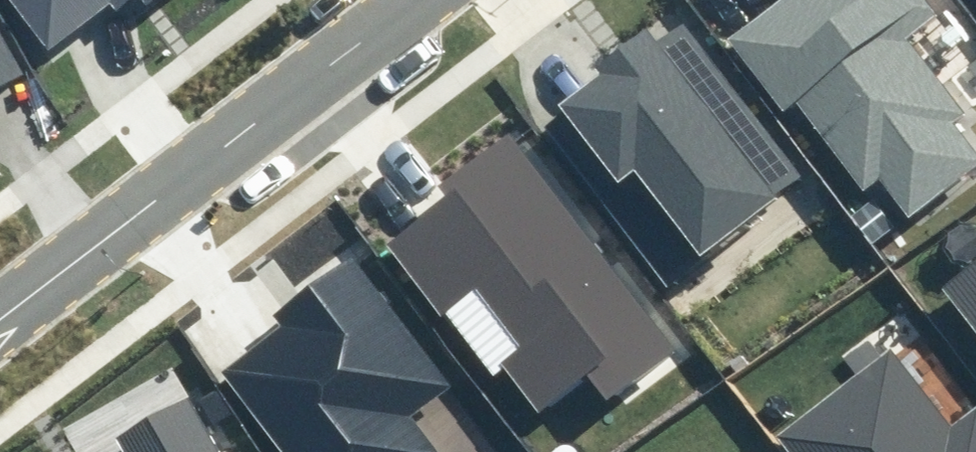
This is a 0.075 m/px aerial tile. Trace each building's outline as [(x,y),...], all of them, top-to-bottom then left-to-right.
[(47,49),(103,4),(113,16),(133,0),(143,12),(158,0),(6,0),(47,49)] [(931,0),(781,0),(729,39),(781,107),(793,102),(862,193),(876,182),(906,221),(975,169),(975,151),(955,124),(971,112),(911,34),(940,12),(931,0)] [(805,174),(686,16),(657,38),(648,25),(602,59),(608,67),(559,103),(617,180),(635,167),(700,253),(805,174)] [(27,73),(0,27),(0,89),(27,73)] [(680,350),(515,129),(443,182),(451,193),(385,242),(439,315),(476,288),(521,348),(502,363),(538,411),(588,374),(608,402),(680,350)] [(360,256),(280,316),(286,324),(221,372),(281,451),(443,451),(416,416),(457,385),(360,256)] [(949,288),(975,323),(975,267),(949,288)] [(779,439),(789,451),(975,451),(975,408),(949,429),(890,353),(779,439)] [(194,395),(121,435),(130,451),(224,451),(194,395)]
